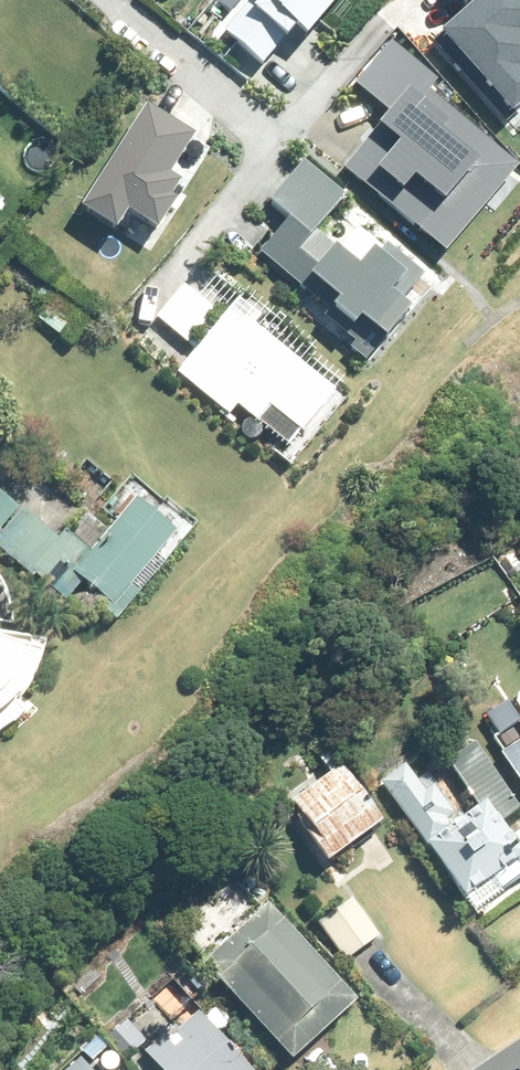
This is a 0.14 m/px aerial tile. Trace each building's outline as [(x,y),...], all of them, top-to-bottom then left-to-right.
[(338,0),(251,0),(225,30),(265,64),(294,30),(305,38),(338,0)] [(438,36),(511,117),(519,109),(519,77),(516,72),(519,68),(519,39),(517,36),(519,33),(519,8),(512,0),(456,0),(466,11),(438,36)] [(391,117),(345,169),(444,254),(517,169),(427,93),(435,83),(391,45),(355,87),(391,117)] [(146,107),(80,212),(112,231),(124,213),(155,232),(173,202),(168,199),(176,185),(165,178),(192,136),(146,107)] [(289,221),(261,254),(379,354),(424,301),(413,292),(424,279),(386,247),(375,260),(369,255),(357,269),(314,233),(343,200),(302,166),(270,204),(289,221)] [(36,294),(47,303),(36,317),(57,334),(77,309),(45,283),(36,294)] [(305,356),(310,348),(259,305),(247,318),(243,315),(238,321),(225,310),(175,371),(227,414),(235,404),(287,446),(338,384),(305,356)] [(16,508),(0,495),(0,527),(16,508)] [(135,498),(106,532),(84,513),(69,531),(66,528),(56,539),(21,509),(0,533),(0,552),(31,578),(33,575),(61,599),(81,577),(105,598),(98,606),(115,620),(165,563),(154,553),(174,531),(135,498)] [(44,641),(0,632),(0,730),(8,725),(17,718),(27,710),(34,704),(17,693),(44,641)] [(507,700),(485,714),(498,732),(519,718),(507,700)] [(468,732),(441,749),(477,805),(484,800),(499,821),(519,808),(468,732)] [(499,752),(519,783),(519,737),(499,752)] [(325,862),(381,821),(330,749),(318,757),(329,772),(289,799),(298,811),(292,816),(325,862)] [(477,805),(448,825),(444,819),(452,812),(432,782),(423,790),(404,763),(379,781),(462,897),(519,855),(519,851),(499,821),(484,800),(477,805)] [(178,914),(189,904),(183,897),(172,908),(178,914)] [(317,923),(343,959),(378,934),(352,898),(317,923)] [(200,964),(288,1062),(353,1002),(266,904),(200,964)] [(73,968),(65,976),(71,982),(79,974),(73,968)] [(181,1042),(174,1048),(162,1035),(144,1051),(161,1069),(252,1069),(200,1011),(174,1033),(181,1042)] [(126,1021),(106,1040),(124,1059),(143,1040),(126,1021)] [(95,1037),(80,1051),(90,1060),(105,1046),(95,1037)]
